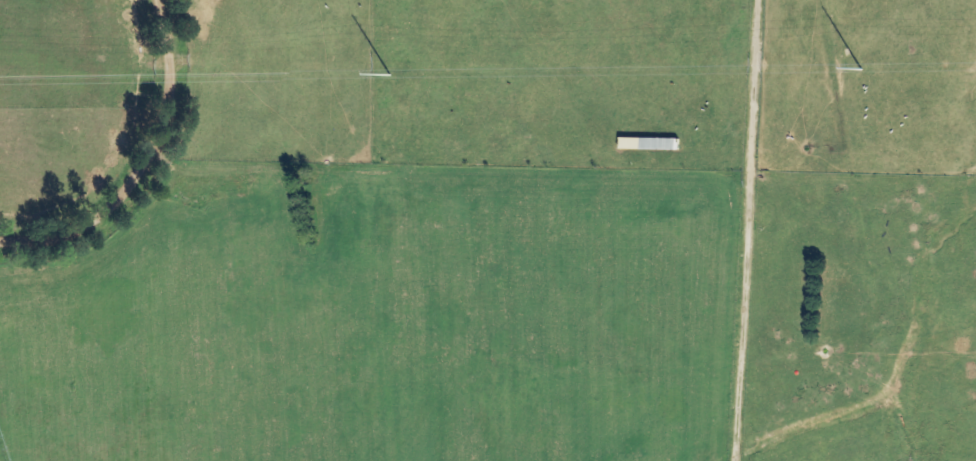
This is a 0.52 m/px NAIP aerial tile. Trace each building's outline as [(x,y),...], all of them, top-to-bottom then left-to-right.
[(624,150),(682,152),(682,140),(624,139),(624,150)]
